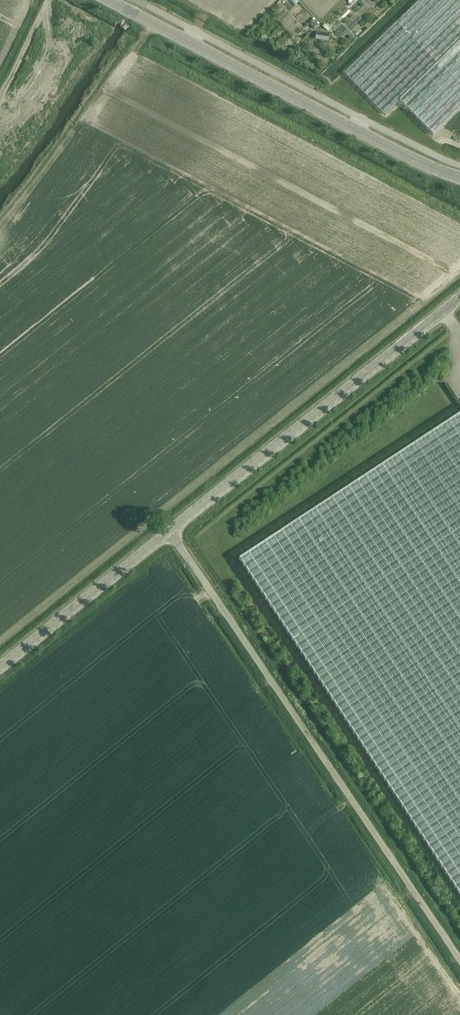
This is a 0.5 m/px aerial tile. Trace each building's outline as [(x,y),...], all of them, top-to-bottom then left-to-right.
[(345,74),(385,115),(400,101),(434,136),(459,110),(459,0),(420,0),(345,74)] [(240,559),(459,896),(459,415),(240,559)]
